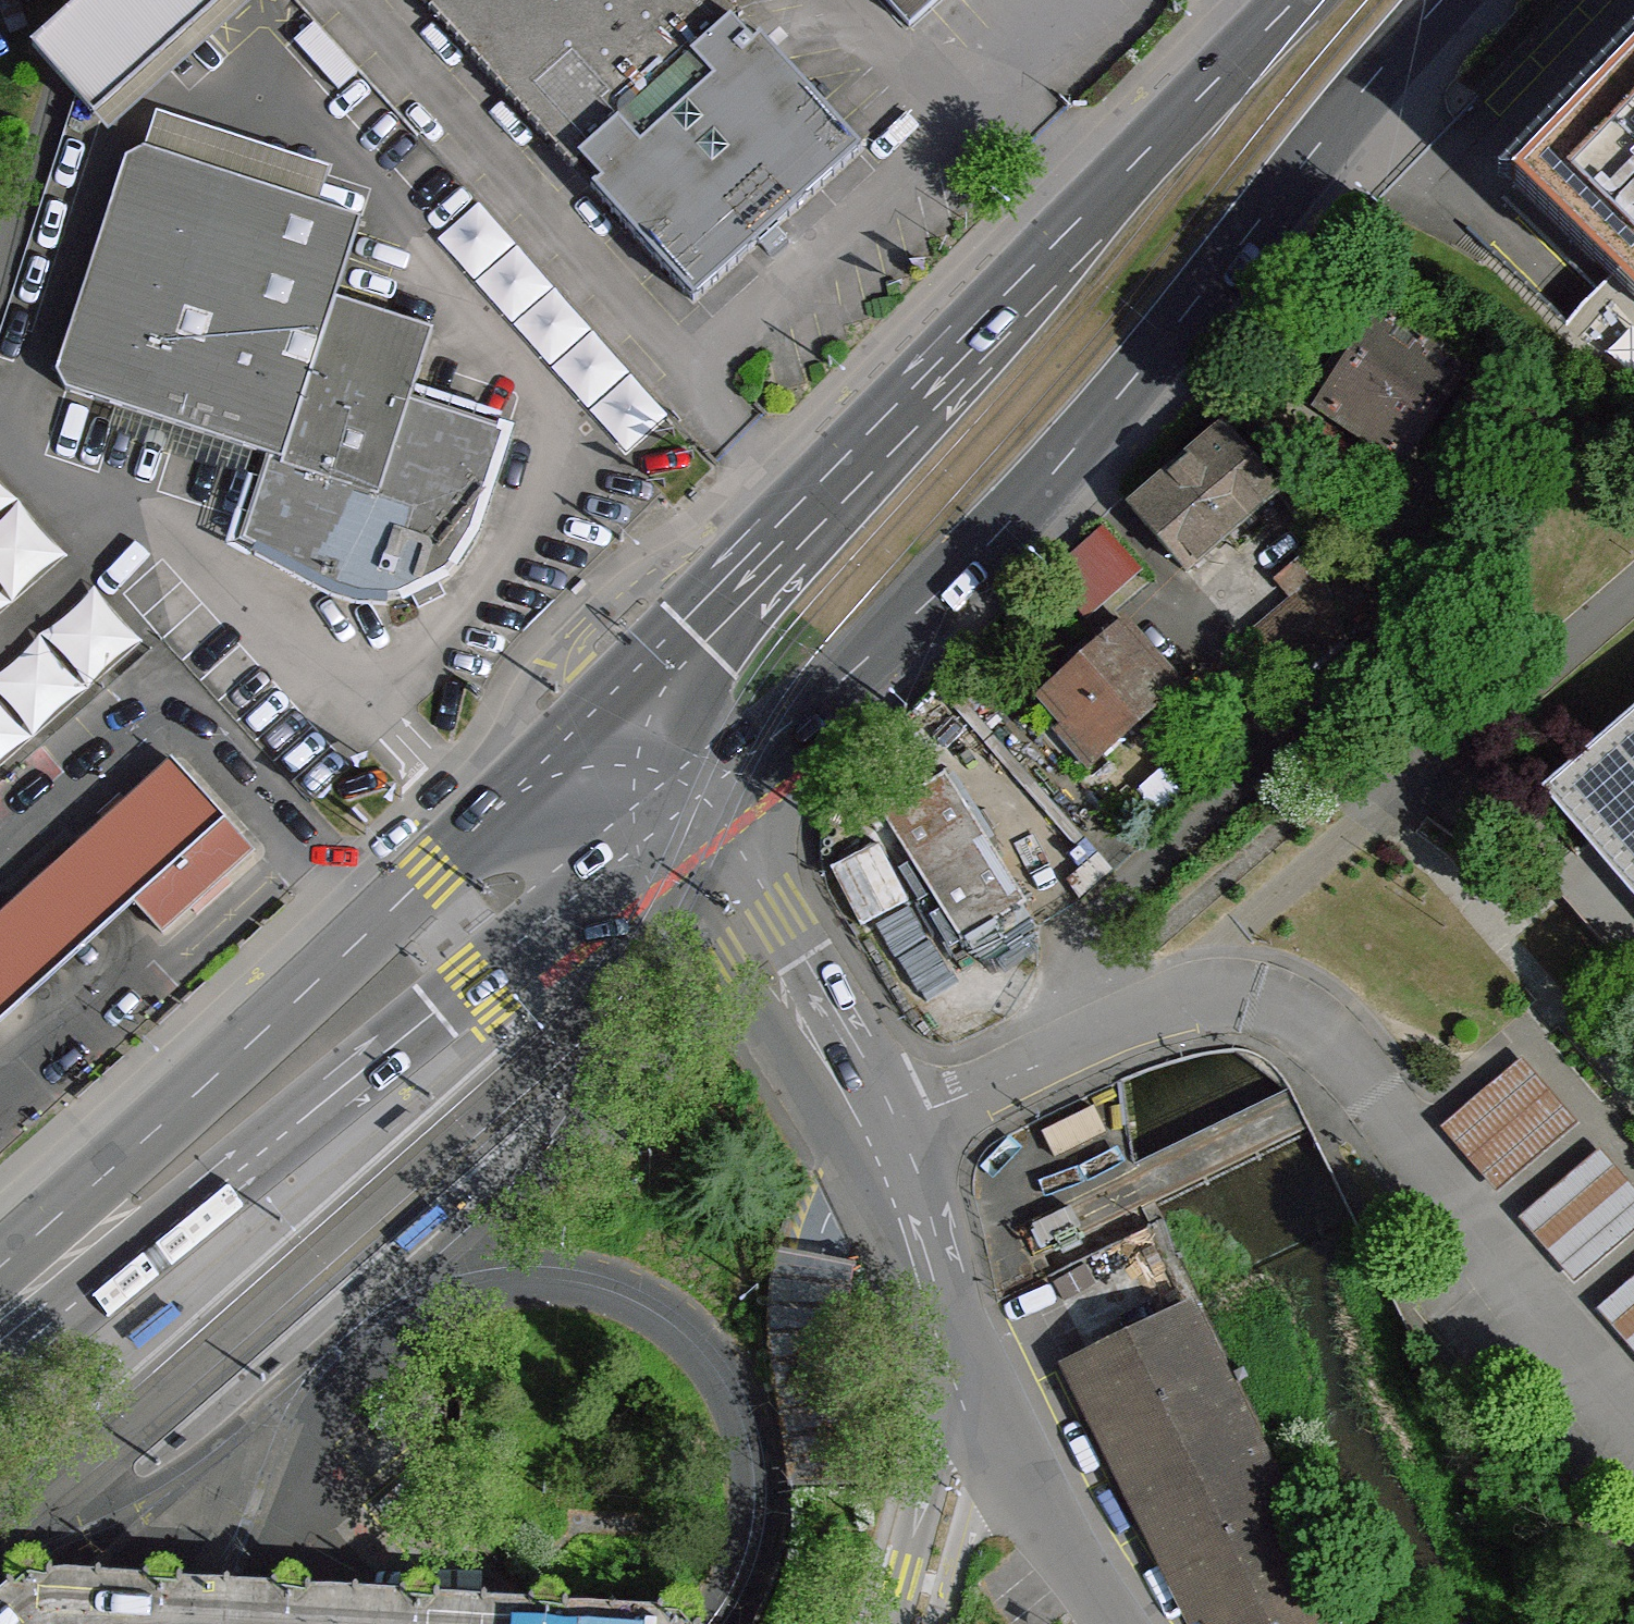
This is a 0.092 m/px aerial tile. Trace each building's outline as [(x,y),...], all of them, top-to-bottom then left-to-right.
[(31,46),(63,82),(95,118),(226,0),(82,0),(31,46)] [(728,0),(419,0),(693,305),(864,151),(728,0)] [(911,29),(942,0),(885,0),(911,29)] [(1516,184),(1633,297),(1633,62),(1516,184)] [(363,220),(145,149),(125,157),(57,375),(70,395),(266,455),(243,541),(344,595),(381,599),(411,598),(435,589),(461,562),(476,526),(510,431),(412,398),(435,330),(337,300),(363,220)] [(486,199),(447,235),(635,442),(675,406),(486,199)] [(1336,396),(1383,330),(1363,318),(1317,385),(1336,396)] [(1461,367),(1391,319),(1383,330),(1336,396),(1326,409),(1400,459),(1461,367)] [(1282,488),(1229,427),(1134,509),(1187,571),(1282,488)] [(69,560),(0,462),(0,608),(69,560)] [(1114,524),(1062,567),(1098,610),(1150,567),(1114,524)] [(1325,580),(1256,635),(1294,676),(1343,635),(1325,580)] [(144,630),(97,581),(0,673),(0,765),(144,630)] [(1178,684),(1126,623),(1040,698),(1068,729),(1080,720),(1105,749),(1178,684)] [(1538,796),(1633,908),(1633,713),(1538,796)] [(254,851),(172,758),(82,842),(133,899),(162,931),(254,851)] [(946,774),(883,813),(964,944),(1027,905),(946,774)] [(0,917),(0,968),(27,998),(133,899),(82,842),(0,917)] [(880,846),(833,870),(862,927),(909,903),(880,846)] [(0,968),(0,1024),(27,998),(0,968)] [(1496,1180),(1583,1118),(1536,1051),(1449,1112),(1496,1180)] [(1320,1226),(1356,1211),(1301,1085),(1122,1162),(1142,1209),(1163,1200),(1196,1275),(1254,1250),(1242,1222),(1306,1194),(1320,1226)] [(1530,1209),(1580,1268),(1633,1222),(1633,1173),(1608,1142),(1530,1209)] [(793,1486),(869,1487),(847,1336),(853,1269),(816,1262),(776,1255),(773,1337),(793,1486)] [(1607,1301),(1633,1330),(1633,1277),(1607,1301)] [(1065,1366),(1191,1619),(1205,1613),(1210,1623),(1321,1623),(1339,1615),(1187,1308),(1065,1366)] [(653,1604),(412,1588),(226,1576),(87,1567),(43,1564),(0,1601),(0,1623),(672,1623),(653,1604)]
